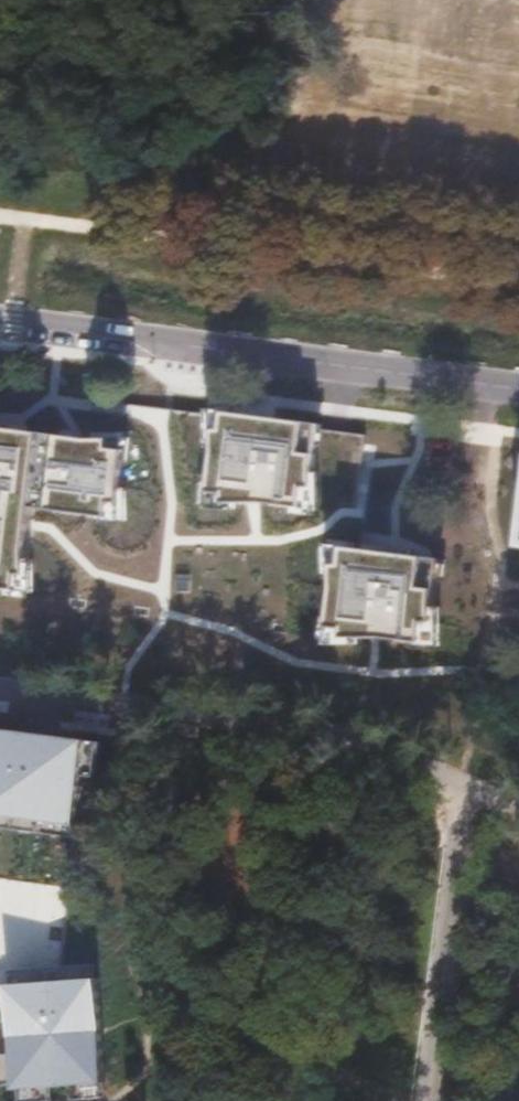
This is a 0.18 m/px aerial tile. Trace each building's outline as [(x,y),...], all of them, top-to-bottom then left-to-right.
[(315,465),(320,424),(214,410),(215,453),(209,492),(225,494),(225,503),(263,503),(303,508),(306,487),(315,488),(315,465)] [(126,450),(111,448),(111,438),(89,439),(8,428),(0,426),(0,588),(17,590),(19,575),(28,575),(27,551),(33,508),(34,502),(52,504),(51,510),(109,517),(111,503),(122,503),(121,486),(126,450)] [(359,452),(365,437),(346,429),(339,444),(359,452)] [(111,448),(126,450),(127,438),(111,438),(111,448)] [(33,508),(51,510),(52,504),(34,502),(33,508)] [(346,627),(346,638),(385,638),(424,643),(427,623),(437,623),(436,600),(442,559),(346,547),(344,566),(335,564),(336,588),(331,627),(346,627)] [(0,729),(0,816),(82,826),(93,741),(0,729)] [(106,985),(25,993),(35,1088),(116,1080),(106,985)]
